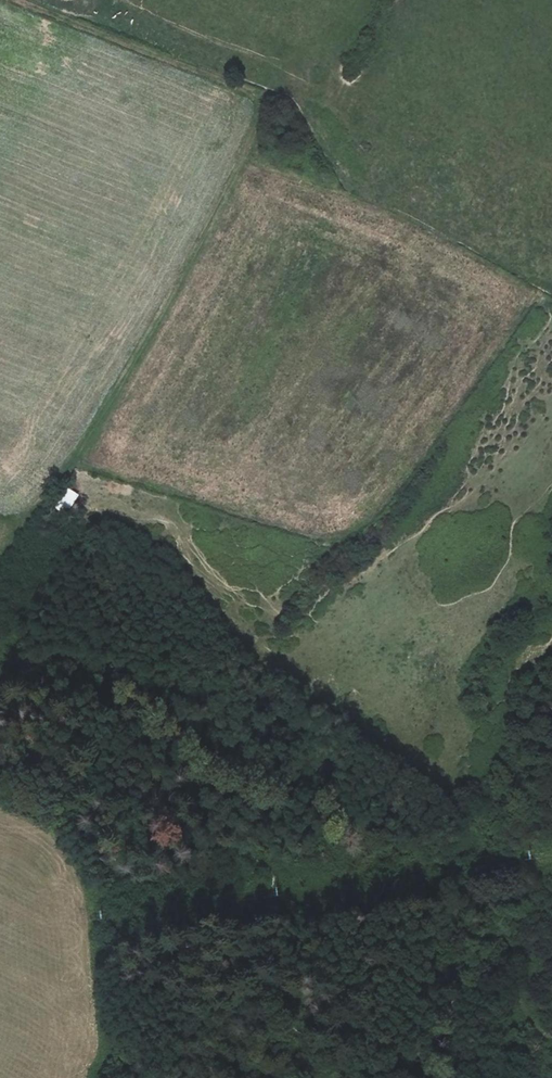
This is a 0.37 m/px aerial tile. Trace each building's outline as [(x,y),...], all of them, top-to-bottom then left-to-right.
[(68,488),(56,507),(66,514),(79,495),(68,488)]
